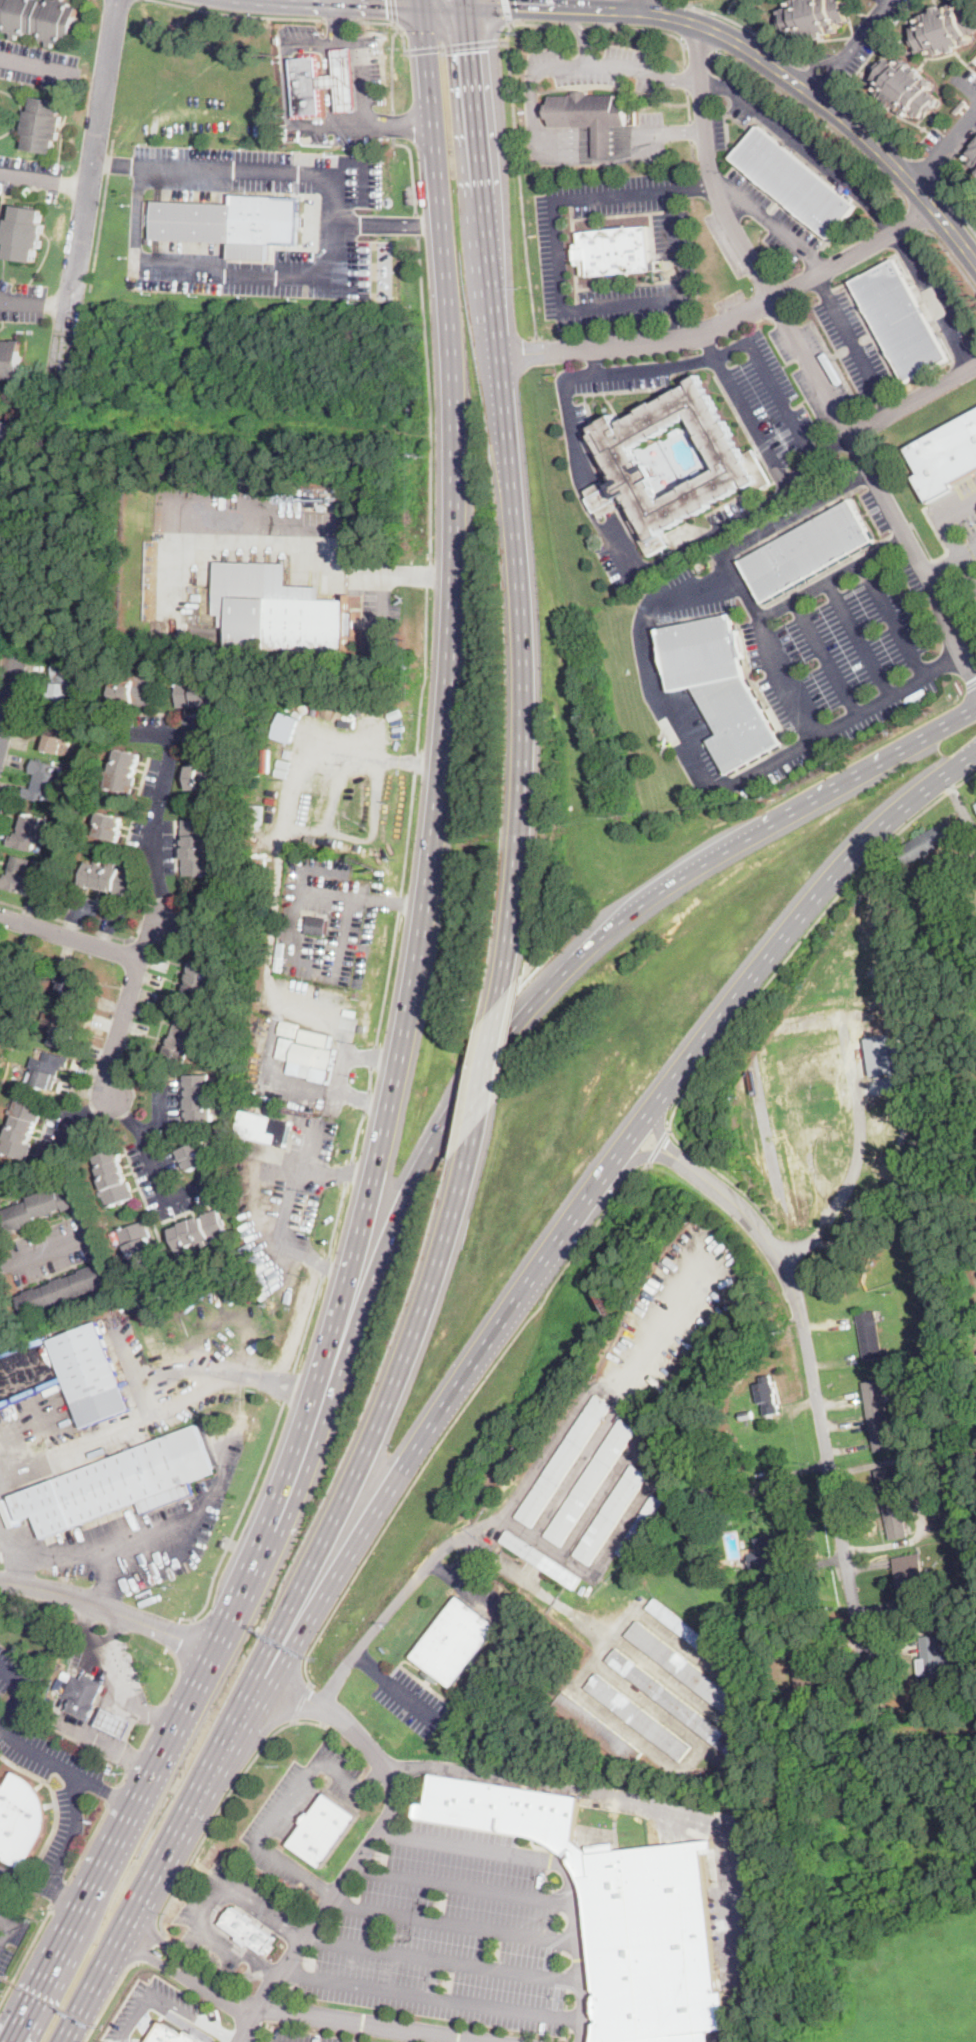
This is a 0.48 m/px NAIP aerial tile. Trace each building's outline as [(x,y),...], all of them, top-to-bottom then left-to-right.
[(51,2),(51,0),(58,0),(64,0),(64,1),(72,2),(71,6),(78,8),(71,42),(63,40),(63,44),(55,42),(54,49),(48,48),(49,41),(42,39),(43,36),(28,33),(27,36),(19,34),(17,40),(12,39),(14,33),(6,32),(7,28),(0,26),(0,22),(5,0),(42,0),(51,2)] [(793,7),(792,0),(842,0),(843,3),(847,2),(849,11),(846,12),(848,20),(845,21),(846,23),(839,24),(840,31),(824,34),(825,37),(809,40),(808,36),(799,38),(799,33),(793,34),(792,31),(787,32),(785,24),(782,25),(780,19),(783,18),(783,14),(780,14),(779,11),(785,10),(784,9),(793,7)] [(973,13),(975,12),(975,33),(969,35),(971,43),(956,47),(957,51),(950,53),(949,50),(934,55),(932,50),(918,54),(913,36),(914,36),(912,27),(923,23),(921,16),(929,14),(929,15),(934,14),(933,11),(935,11),(934,8),(940,6),(941,8),(956,4),(958,11),(962,10),(962,9),(968,7),(968,8),(971,7),(973,13)] [(354,49),(359,112),(339,113),(337,88),(323,89),(322,76),(336,75),(335,50),(354,49)] [(323,89),(325,117),(294,119),(292,106),(296,105),(295,91),(292,91),(290,76),(293,76),(292,59),(304,58),(304,55),(320,53),(322,76),(323,89)] [(891,60),(895,64),(898,60),(901,63),(903,60),(915,70),(917,67),(918,68),(923,72),(921,75),(932,85),(928,90),(936,95),(935,96),(939,99),(937,102),(935,100),(932,103),(935,106),(929,113),(927,111),(921,119),(913,112),(909,118),(896,107),(894,109),(884,100),(886,98),(878,92),(882,88),(873,80),(879,73),(875,70),(881,62),(882,63),(887,57),(891,60)] [(585,92),(588,92),(588,95),(615,95),(615,100),(626,100),(626,125),(613,126),(593,126),(551,127),(551,119),(546,119),(546,104),(550,104),(550,96),(569,95),(569,94),(573,94),(573,92),(575,92),(585,92)] [(61,101),(59,116),(63,116),(59,140),(55,139),(53,154),(24,149),(26,134),(22,134),(26,111),(30,111),(32,97),(61,101)] [(958,114),(957,115),(953,112),(963,100),(967,103),(958,114)] [(614,157),(594,158),(593,126),(613,126),(614,157)] [(761,128),(762,129),(842,196),(844,193),(853,200),(851,202),(855,206),(829,239),(812,224),(732,158),(758,126),(761,128)] [(973,146),(975,142),(975,164),(974,162),(972,165),(964,158),(974,147),(973,146)] [(303,197),(301,247),(270,246),(269,261),(232,259),(232,243),(152,240),(153,225),(150,225),(151,216),(153,216),(154,202),(231,205),(232,194),(303,197)] [(44,210),(42,224),(46,225),(43,249),(39,248),(36,263),(7,258),(9,243),(5,243),(9,219),(13,220),(16,205),(44,210)] [(648,225),(651,261),(655,260),(656,269),(589,275),(587,259),(583,259),(583,264),(578,264),(577,259),(576,260),(575,247),(576,247),(576,244),(580,243),(579,231),(648,225)] [(912,379),(906,382),(852,282),(893,260),(947,359),(912,379)] [(0,343),(0,341),(14,341),(22,341),(20,382),(12,381),(12,380),(0,380),(0,343)] [(699,376),(725,422),(727,421),(734,435),(733,435),(743,454),(753,449),(772,483),(753,494),(749,487),(748,488),(745,482),(741,484),(744,488),(664,532),(662,528),(659,529),(669,546),(649,557),(622,507),(632,501),(631,500),(626,503),(623,498),(616,502),(620,509),(602,518),(598,512),(595,513),(587,499),(591,497),(587,490),(604,481),(607,487),(611,485),(586,440),(597,435),(593,428),(614,416),(621,429),(623,427),(620,422),(640,411),(640,410),(653,403),(653,404),(687,386),(689,390),(692,388),(689,382),(699,376)] [(906,445),(975,406),(975,466),(951,480),(954,485),(929,499),(914,474),(920,471),(906,445)] [(867,528),(869,532),(871,531),(876,539),(873,541),(874,544),(767,604),(765,601),(764,602),(741,561),(851,499),(867,528)] [(356,626),(356,636),(348,636),(347,652),(230,648),(231,627),(221,627),(221,615),(216,615),(217,562),(288,564),(288,587),(322,588),(322,600),(350,601),(350,612),(356,613),(356,626)] [(758,700),(781,740),(782,743),(728,774),(709,740),(720,734),(693,686),(671,691),(658,630),(732,614),(736,632),(740,631),(746,657),(741,658),(745,676),(758,700)] [(89,675),(87,688),(72,687),(71,698),(75,699),(75,705),(53,703),(53,700),(51,699),(52,693),(54,694),(55,683),(56,683),(56,678),(54,678),(54,674),(53,674),(54,663),(82,666),(81,674),(89,675)] [(200,677),(200,682),(206,682),(206,684),(218,684),(218,708),(206,708),(206,706),(204,706),(204,707),(198,707),(198,706),(192,706),(192,708),(178,707),(178,679),(190,679),(190,677),(200,677)] [(119,706),(112,706),(112,678),(152,678),(152,706),(119,706)] [(291,743),(272,737),(281,711),(300,717),(291,743)] [(77,731),(75,740),(73,740),(72,746),(71,746),(68,754),(47,749),(49,742),(44,741),(47,729),(45,728),(45,725),(43,724),(45,713),(69,719),(67,728),(77,731)] [(138,769),(138,771),(132,794),(106,787),(109,775),(105,774),(107,768),(113,769),(118,749),(142,755),(138,769)] [(65,776),(59,798),(52,796),(50,804),(25,797),(26,794),(24,793),(26,787),(32,788),(36,774),(31,773),(35,759),(58,765),(56,774),(65,776)] [(217,791),(190,792),(189,766),(201,766),(201,764),(211,763),(216,763),(217,791)] [(313,798),(310,822),(297,820),(300,796),(313,798)] [(263,804),(262,822),(251,821),(252,803),(263,804)] [(43,818),(41,828),(47,830),(46,834),(47,834),(45,845),(35,843),(33,851),(8,845),(11,835),(15,836),(16,832),(18,833),(21,821),(24,822),(26,813),(43,818)] [(121,835),(120,841),(95,836),(100,813),(125,819),(121,835)] [(212,875),(186,875),(185,820),(212,819),(212,875)] [(911,864),(907,866),(898,849),(949,820),(958,837),(911,864)] [(310,835),(307,841),(293,836),(295,829),(310,835)] [(266,855),(265,868),(249,868),(249,854),(266,855)] [(31,896),(0,887),(0,884),(2,877),(5,878),(6,874),(9,875),(11,867),(13,868),(17,855),(34,860),(34,862),(31,870),(37,871),(35,876),(37,877),(31,896)] [(136,871),(131,897),(83,888),(89,861),(136,871)] [(308,914),(306,932),(326,935),(328,917),(308,914)] [(2,977),(0,976),(0,949),(11,953),(2,977)] [(218,968),(209,1001),(185,995),(192,967),(194,962),(218,968)] [(81,991),(80,997),(61,993),(67,967),(86,972),(81,991)] [(71,1040),(69,1048),(52,1044),(56,1025),(42,1022),(47,1004),(78,1012),(71,1040)] [(358,1012),(357,1018),(344,1015),(346,1009),(358,1012)] [(204,1028),(192,1065),(166,1057),(171,1042),(178,1019),(204,1028)] [(299,1023),(297,1036),(279,1033),(282,1020),(299,1023)] [(330,1047),(299,1040),(301,1028),(333,1035),(330,1047)] [(865,1038),(872,1074),(895,1070),(888,1033),(865,1038)] [(294,1040),(290,1060),(278,1058),(278,1057),(282,1037),(294,1040)] [(336,1051),(329,1084),(311,1080),(314,1066),(304,1064),(302,1076),(288,1073),(291,1061),(292,1061),(296,1043),(336,1051)] [(71,1058),(69,1068),(68,1068),(65,1068),(64,1071),(60,1069),(54,1089),(36,1084),(38,1075),(33,1074),(34,1070),(31,1069),(35,1056),(44,1059),(46,1051),(71,1058)] [(211,1076),(212,1086),(214,1086),(214,1099),(211,1099),(211,1109),(214,1109),(214,1120),(191,1121),(191,1118),(189,1118),(189,1112),(190,1112),(190,1110),(188,1110),(187,1098),(190,1098),(190,1096),(189,1096),(189,1090),(190,1090),(190,1087),(187,1087),(187,1075),(211,1075),(211,1076)] [(29,1154),(27,1161),(0,1153),(16,1099),(43,1107),(29,1154)] [(292,1122),(286,1147),(237,1135),(240,1120),(233,1119),(235,1109),(292,1122)] [(202,1142),(206,1152),(211,1150),(213,1155),(211,1156),(213,1162),(190,1171),(189,1167),(187,1168),(186,1164),(186,1163),(185,1161),(183,1162),(182,1159),(179,1151),(202,1142)] [(134,1197),(107,1207),(102,1191),(104,1190),(100,1180),(102,1179),(98,1169),(100,1168),(96,1158),(117,1150),(134,1197)] [(73,1185),(81,1207),(67,1212),(65,1208),(39,1217),(40,1222),(12,1232),(4,1211),(31,1201),(30,1197),(59,1187),(60,1190),(73,1185)] [(217,1209),(229,1234),(214,1240),(216,1243),(212,1245),(211,1243),(182,1256),(171,1231),(172,1230),(172,1229),(179,1226),(179,1227),(182,1226),(180,1223),(185,1221),(185,1223),(187,1222),(187,1221),(192,1219),(192,1221),(195,1220),(194,1219),(199,1217),(200,1219),(203,1218),(202,1215),(217,1209)] [(155,1246),(156,1248),(159,1247),(161,1254),(158,1256),(159,1258),(136,1267),(134,1262),(129,1263),(125,1253),(130,1251),(128,1246),(123,1248),(121,1244),(124,1243),(119,1232),(145,1221),(155,1246)] [(110,1285),(28,1317),(20,1297),(40,1289),(102,1265),(110,1285)] [(868,1360),(865,1360),(857,1314),(876,1311),(884,1357),(868,1360)] [(97,1321),(122,1383),(127,1380),(129,1384),(123,1387),(132,1409),(84,1428),(70,1394),(67,1395),(65,1390),(70,1388),(50,1340),(97,1321)] [(935,1368),(938,1384),(927,1386),(925,1378),(921,1379),(920,1370),(935,1368)] [(770,1375),(773,1387),(775,1387),(776,1394),(774,1394),(776,1405),(778,1405),(780,1413),(765,1416),(764,1408),(764,1407),(763,1403),(759,1404),(755,1384),(761,1383),(760,1377),(770,1375)] [(877,1451),(875,1452),(863,1383),(881,1380),(894,1448),(877,1451)] [(611,1405),(532,1527),(516,1517),(595,1395),(611,1405)] [(746,1407),(746,1410),(748,1409),(749,1412),(752,1411),(753,1419),(741,1421),(739,1408),(746,1407)] [(637,1430),(561,1546),(545,1535),(620,1419),(637,1430)] [(196,1495),(145,1515),(140,1502),(45,1539),(36,1516),(21,1521),(12,1498),(196,1425),(215,1473),(191,1482),(196,1495)] [(648,1475),(590,1565),(574,1554),(632,1464),(648,1475)] [(902,1538),(891,1540),(877,1471),(891,1469),(895,1468),(909,1537),(902,1538)] [(666,1502),(628,1559),(617,1552),(654,1494),(666,1502)] [(581,1579),(574,1589),(500,1541),(508,1530),(582,1578),(581,1579)] [(778,1565),(779,1569),(781,1579),(764,1582),(761,1569),(755,1570),(755,1568),(755,1566),(755,1564),(753,1553),(758,1552),(756,1538),(779,1534),(783,1557),(779,1557),(781,1564),(778,1565)] [(902,1606),(893,1558),(920,1553),(927,1594),(918,1595),(920,1603),(902,1606)] [(461,1678),(454,1686),(452,1689),(441,1680),(437,1685),(422,1674),(426,1668),(411,1657),(458,1595),(499,1627),(461,1678)] [(736,1669),(732,1674),(646,1608),(654,1598),(740,1664),(736,1669)] [(736,1700),(725,1714),(625,1635),(637,1620),(737,1698),(736,1700)] [(941,1651),(942,1654),(950,1653),(952,1664),(942,1665),(945,1685),(926,1687),(924,1675),(919,1676),(917,1659),(923,1659),(920,1636),(940,1634),(941,1651)] [(749,1752),(739,1765),(606,1660),(616,1647),(749,1752)] [(691,1747),(680,1762),(585,1688),(597,1673),(691,1747)] [(86,1675),(102,1683),(104,1684),(95,1704),(97,1704),(89,1720),(68,1710),(72,1700),(64,1696),(65,1693),(61,1691),(66,1681),(70,1683),(73,1675),(82,1679),(84,1674),(86,1675)] [(631,1768),(551,1706),(563,1690),(643,1753),(631,1768)] [(796,1702),(796,1709),(787,1708),(788,1701),(791,1702),(791,1700),(794,1700),(794,1701),(796,1702)] [(129,1736),(127,1740),(97,1727),(106,1707),(136,1721),(129,1736)] [(8,1857),(0,1853),(0,1782),(2,1784),(7,1787),(15,1773),(24,1777),(32,1783),(38,1789),(43,1797),(47,1810),(48,1817),(46,1826),(43,1836),(26,1868),(7,1859),(8,1857)] [(709,2032),(710,2041),(594,2041),(595,2035),(596,2021),(595,2016),(595,1990),(593,1973),(587,1918),(584,1892),(583,1886),(578,1873),(571,1863),(561,1853),(552,1845),(539,1839),(529,1835),(416,1818),(419,1804),(427,1805),(431,1774),(584,1798),(584,1803),(579,1802),(573,1840),(589,1853),(588,1846),(614,1843),(616,1851),(713,1840),(715,1853),(702,1854),(718,1992),(723,1992),(727,2029),(709,2032)] [(327,1793),(360,1817),(323,1868),(291,1845),(305,1825),(302,1823),(310,1812),(312,1814),(327,1793)] [(276,1938),(272,1944),(275,1947),(271,1953),(267,1951),(265,1954),(250,1944),(248,1946),(239,1940),(241,1937),(223,1924),(234,1908),(276,1938)] [(187,2031),(205,2041),(148,2041),(160,2020),(165,2023),(185,2035),(187,2031)]
